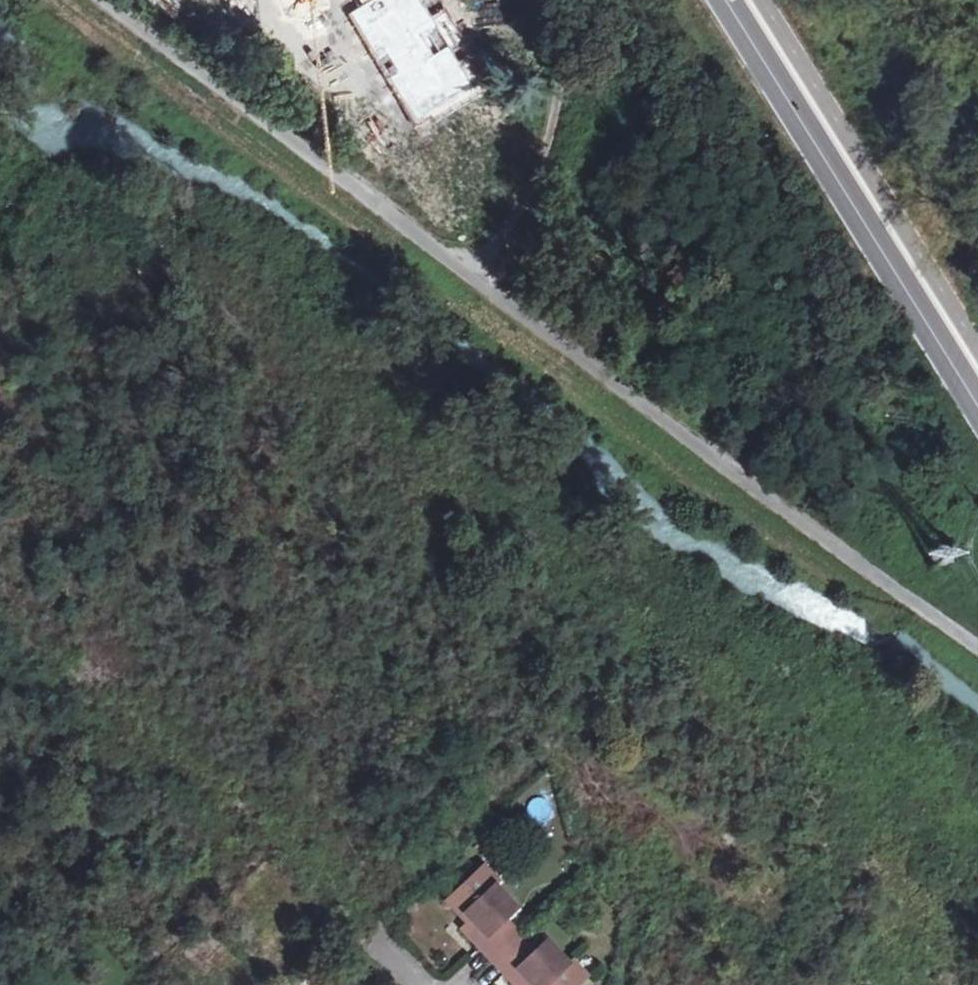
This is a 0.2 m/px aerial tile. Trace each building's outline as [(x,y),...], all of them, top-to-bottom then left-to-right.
[(456,150),(483,114),(469,104),(461,116),(453,110),(408,169),(417,175),(407,188),(420,197),(448,161),(456,150)] [(504,915),(514,905),(491,881),(495,877),(478,860),(443,895),(461,911),(468,906),(473,912),(459,925),(476,942),(479,939),(495,955),(520,930),(504,915)] [(538,975),(543,981),(538,984),(572,984),(588,968),(572,952),(568,956),(546,934),(535,945),(520,930),(495,955),(511,969),(508,972),(521,984),(527,984),(538,975)]
